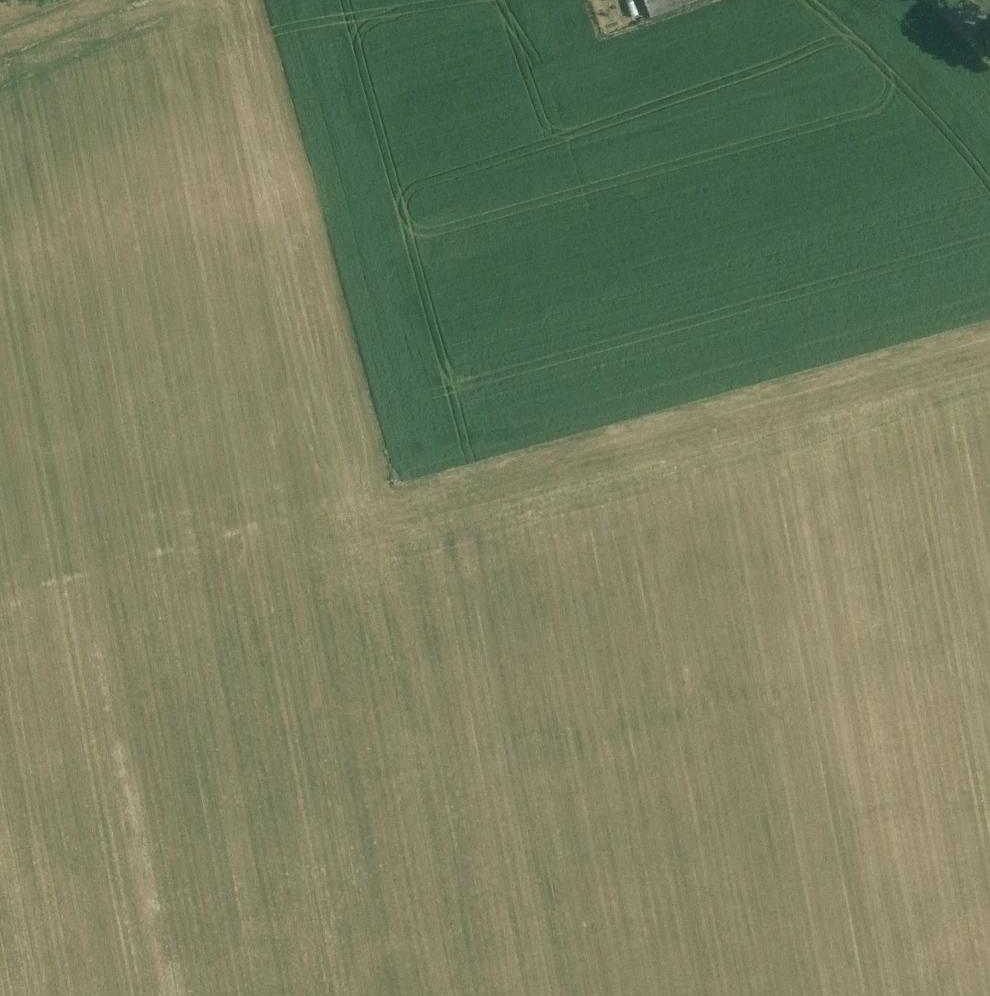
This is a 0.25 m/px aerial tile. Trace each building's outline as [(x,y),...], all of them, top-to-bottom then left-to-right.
[(650,19),(701,0),(643,0),(650,19)]
